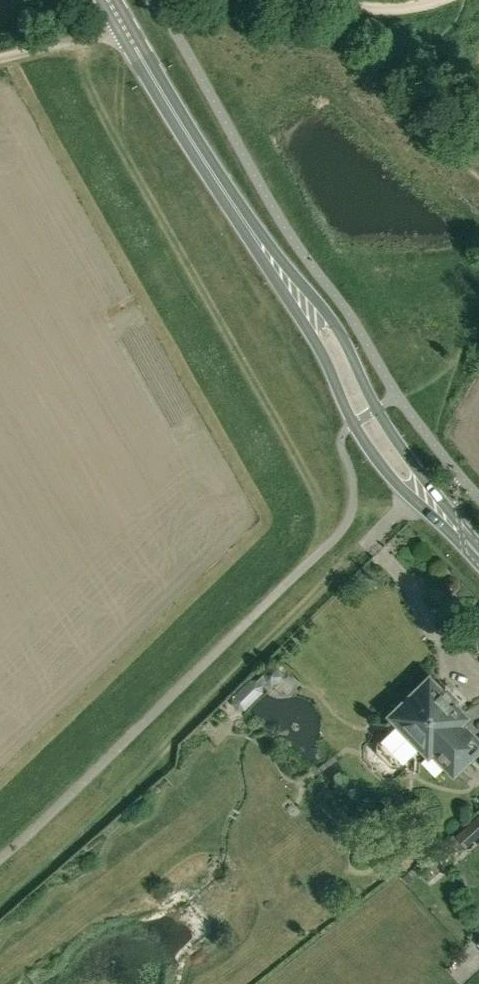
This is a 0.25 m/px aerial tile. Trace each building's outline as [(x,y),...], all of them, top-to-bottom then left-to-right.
[(262,674),(265,682),(271,685),(279,682),(282,675),(279,667),(272,665),(265,668),(262,674)] [(421,756),(431,747),(433,749),(433,755),(444,766),(449,766),(453,770),(478,745),(457,721),(462,716),(429,683),(395,715),(388,723),(387,735),(378,744),(377,751),(391,766),(398,766),(408,756),(421,756)] [(454,834),(466,847),(478,835),(478,813),(454,834)]
